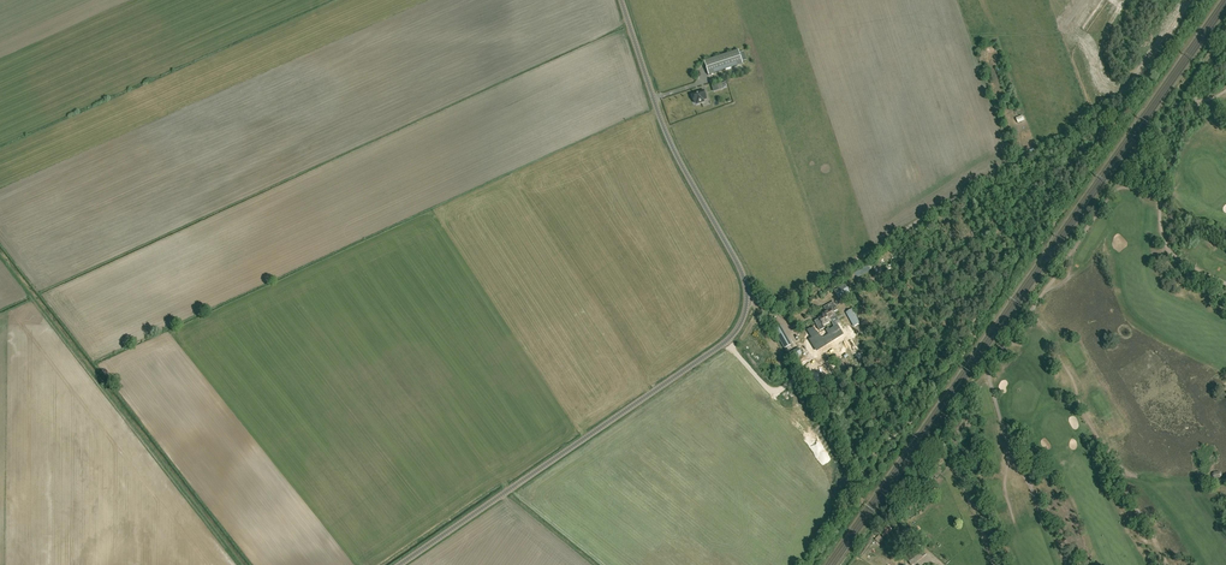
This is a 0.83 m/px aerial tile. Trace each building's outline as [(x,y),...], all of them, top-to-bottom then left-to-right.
[(704,62),(706,69),(709,76),(743,64),(738,51),(704,62)] [(712,87),(713,92),(724,89),(722,83),(712,87)] [(701,101),(704,100),(706,99),(704,91),(692,95),(694,103),(696,103),(697,104),(702,103),(701,101)] [(845,285),(834,291),(839,299),(850,292),(845,285)] [(827,311),(822,314),(823,316),(819,318),(819,319),(815,322),(820,330),(825,328),(823,325),(831,321),(829,318),(835,315),(833,312),(837,309),(833,302),(825,307),(827,311)] [(854,327),(860,324),(852,309),(846,313),(854,327)] [(862,324),(857,327),(860,332),(865,329),(862,324)] [(819,338),(813,327),(804,332),(817,351),(847,333),(843,325),(819,338)] [(774,330),(781,342),(785,348),(791,345),(787,338),(780,326),(774,330)] [(506,462),(496,464),(497,468),(496,468),(499,481),(505,479),(505,477),(509,476),(506,462)] [(943,469),(940,467),(939,469),(938,468),(933,475),(933,476),(932,477),(927,481),(931,485),(934,482),(935,479),(935,477),(937,478),(942,471),(943,469)] [(884,537),(892,529),(888,526),(880,534),(884,537)] [(905,546),(913,538),(908,534),(901,542),(905,546)] [(926,554),(919,547),(905,557),(911,564),(926,554)]
